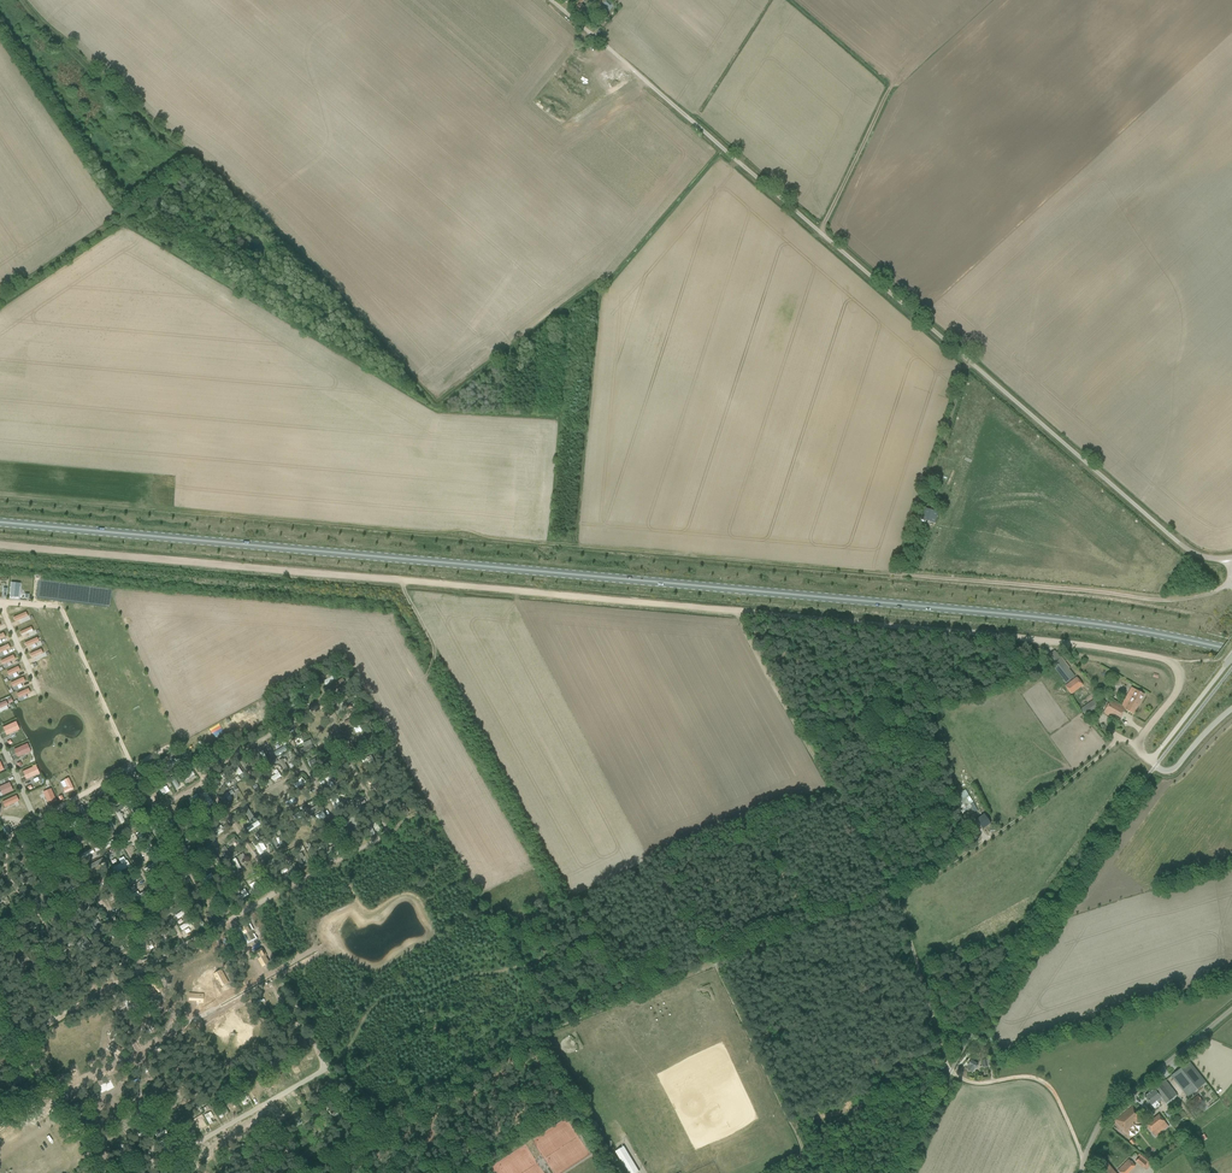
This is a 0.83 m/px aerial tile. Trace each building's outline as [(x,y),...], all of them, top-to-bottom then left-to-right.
[(574,5),(577,8),(575,9),(584,17),(588,11),(581,5),(586,0),(579,0),(574,5)] [(600,0),(596,5),(606,14),(613,6),(607,0),(600,0)] [(925,508),(922,519),(935,523),(938,512),(925,508)] [(349,566),(350,558),(318,556),(318,558),(313,557),(313,563),(349,566)] [(11,582),(10,596),(18,597),(20,583),(11,582)] [(1045,657),(1063,679),(1062,680),(1065,684),(1075,677),(1054,650),(1045,657)] [(320,676),(325,683),(331,679),(327,672),(320,676)] [(339,684),(341,683),(339,678),(330,682),(333,689),(340,686),(339,684)] [(1082,685),(1077,678),(1065,686),(1070,694),(1082,685)] [(1131,687),(1121,705),(1111,699),(1103,713),(1118,721),(1124,709),(1133,714),(1144,694),(1131,687)] [(1080,709),(1082,712),(1086,717),(1100,707),(1096,703),(1099,701),(1096,696),(1093,699),(1094,699),(1080,709)] [(342,725),(349,721),(347,717),(339,720),(342,725)] [(309,722),(312,728),(318,725),(316,719),(309,722)] [(12,723),(3,727),(6,735),(16,731),(12,723)] [(27,753),(24,745),(14,749),(18,757),(27,753)] [(230,762),(226,765),(234,776),(238,773),(230,762)] [(33,767),(23,771),(27,779),(36,775),(33,767)] [(186,771),(175,778),(179,785),(190,779),(186,771)] [(265,777),(268,782),(276,777),(274,773),(265,777)] [(219,786),(225,783),(220,774),(214,777),(219,786)] [(73,789),(68,778),(64,780),(67,787),(63,789),(65,793),(73,789)] [(8,782),(0,786),(0,789),(3,795),(12,790),(8,782)] [(136,782),(128,786),(133,795),(141,792),(136,782)] [(157,796),(164,793),(161,786),(154,789),(157,796)] [(276,799),(284,795),(280,787),(272,790),(276,799)] [(956,802),(962,812),(974,805),(965,790),(954,796),(957,801),(956,802)] [(984,814),(976,819),(982,828),(990,823),(985,815),(984,814)] [(243,832),(255,827),(253,822),(241,827),(243,832)] [(214,836),(223,828),(221,825),(211,832),(214,836)] [(130,834),(133,841),(144,836),(139,826),(132,829),(134,832),(130,834)] [(273,838),(267,840),(270,851),(277,849),(273,838)] [(221,844),(224,847),(230,843),(228,839),(221,844)] [(13,853),(17,858),(22,863),(27,858),(19,848),(13,853)] [(11,859),(6,861),(9,867),(14,864),(11,859)] [(123,867),(121,861),(108,867),(110,873),(123,867)] [(139,869),(141,873),(152,868),(150,864),(139,869)] [(53,872),(57,880),(63,876),(59,868),(53,872)] [(31,872),(28,873),(22,874),(23,883),(33,881),(31,872)] [(37,899),(45,903),(51,891),(44,888),(37,899)] [(66,916),(64,920),(61,929),(68,932),(73,919),(66,916)] [(35,930),(32,922),(23,926),(26,934),(35,930)] [(248,924),(241,928),(248,941),(255,938),(251,932),(252,931),(248,924)] [(228,937),(215,944),(218,951),(224,948),(225,949),(232,945),(228,937)] [(262,948),(255,952),(262,966),(269,962),(265,956),(266,955),(262,948)] [(25,954),(17,959),(21,965),(29,960),(25,954)] [(93,956),(92,957),(88,961),(96,970),(101,964),(93,956)] [(52,962),(50,967),(59,970),(63,960),(57,958),(55,963),(52,962)] [(106,972),(110,979),(115,976),(111,969),(106,972)] [(221,970),(214,974),(217,980),(218,979),(219,980),(222,986),(226,984),(228,983),(221,970)] [(156,977),(149,981),(152,986),(154,986),(154,987),(157,992),(161,991),(163,990),(156,977)] [(31,986),(39,991),(43,983),(36,978),(31,986)] [(68,989),(76,995),(80,989),(72,983),(68,989)] [(129,990),(122,994),(126,999),(127,999),(128,1000),(131,1005),(134,1003),(137,1002),(129,990)] [(189,993),(188,1000),(196,1001),(196,1002),(203,1003),(203,994),(189,993)] [(19,1014),(16,1020),(26,1025),(29,1019),(19,1014)] [(139,1016),(136,1024),(142,1026),(142,1025),(144,1026),(144,1025),(149,1028),(151,1025),(152,1023),(139,1016)] [(68,1020),(57,1024),(58,1026),(59,1029),(64,1027),(64,1028),(71,1026),(68,1020)] [(62,1039),(68,1037),(64,1029),(59,1031),(62,1039)] [(97,1033),(99,1038),(107,1036),(105,1030),(97,1033)] [(45,1043),(36,1051),(37,1053),(39,1055),(43,1051),(44,1052),(49,1048),(45,1043)] [(110,1045),(109,1047),(113,1050),(112,1051),(118,1055),(121,1049),(111,1043),(110,1045)] [(94,1052),(92,1053),(94,1057),(93,1058),(97,1064),(102,1060),(95,1050),(94,1051),(94,1052)] [(3,1066),(16,1058),(12,1051),(0,1058),(0,1062),(3,1066)] [(990,1058),(981,1060),(983,1069),(988,1067),(987,1065),(991,1064),(990,1058)] [(967,1069),(972,1072),(973,1071),(974,1071),(978,1064),(971,1060),(967,1066),(969,1067),(967,1069)] [(1171,1075),(1174,1080),(1187,1096),(1205,1082),(1189,1061),(1171,1075)] [(284,1078),(290,1075),(286,1065),(279,1067),(284,1078)] [(11,1075),(15,1084),(19,1083),(19,1082),(22,1081),(23,1082),(25,1081),(25,1080),(28,1079),(25,1070),(19,1072),(19,1071),(17,1072),(17,1073),(11,1075)] [(115,1070),(110,1072),(113,1080),(118,1078),(115,1070)] [(110,1080),(97,1088),(100,1094),(106,1090),(107,1091),(114,1087),(110,1080)] [(1154,1108),(1159,1105),(1159,1104),(1158,1102),(1161,1100),(1164,1103),(1176,1094),(1165,1080),(1154,1089),(1144,1096),(1154,1108)] [(39,1093),(34,1084),(28,1088),(34,1096),(39,1093)] [(319,1091),(312,1095),(316,1103),(324,1099),(324,1098),(322,1096),(319,1091)] [(236,1106),(244,1103),(240,1095),(233,1098),(236,1106)] [(1197,1095),(1186,1104),(1191,1110),(1202,1101),(1197,1095)] [(329,1108),(332,1115),(339,1112),(336,1105),(329,1108)] [(1131,1121),(1137,1117),(1139,1115),(1132,1106),(1116,1120),(1126,1131),(1134,1124),(1131,1121)] [(29,1116),(33,1124),(37,1122),(34,1114),(29,1116)] [(310,1114),(302,1119),(305,1126),(314,1121),(310,1114)] [(1145,1124),(1149,1129),(1155,1136),(1168,1126),(1158,1114),(1145,1124)] [(125,1125),(127,1129),(137,1124),(135,1120),(125,1125)] [(341,1120),(335,1122),(338,1129),(344,1127),(341,1120)] [(10,1127),(12,1132),(18,1130),(19,1133),(24,1131),(21,1123),(10,1127)] [(8,1140),(12,1137),(5,1128),(1,1131),(8,1140)] [(41,1138),(37,1140),(44,1152),(48,1150),(41,1138)] [(315,1140),(306,1144),(310,1152),(319,1148),(315,1140)] [(27,1145),(23,1148),(32,1159),(36,1156),(27,1145)] [(639,1171),(623,1146),(614,1151),(628,1172),(635,1172),(639,1171)] [(11,1154),(15,1161),(12,1163),(15,1169),(23,1165),(16,1152),(11,1154)] [(43,1168),(54,1163),(50,1155),(47,1156),(45,1153),(38,1156),(43,1168)] [(258,1154),(249,1159),(255,1168),(264,1163),(258,1154)] [(1151,1163),(1148,1161),(1140,1155),(1135,1161),(1146,1170),(1151,1163)] [(81,1157),(76,1157),(76,1156),(69,1156),(69,1163),(74,1163),(74,1165),(81,1165),(81,1157)] [(1120,1172),(1128,1172),(1135,1166),(1128,1159),(1117,1170),(1120,1172)] [(31,1161),(25,1165),(30,1172),(39,1172),(31,1161)] [(9,1168),(5,1162),(0,1165),(0,1169),(2,1172),(9,1168)] [(1096,1172),(1116,1172),(1106,1162),(1094,1171),(1096,1172)]
